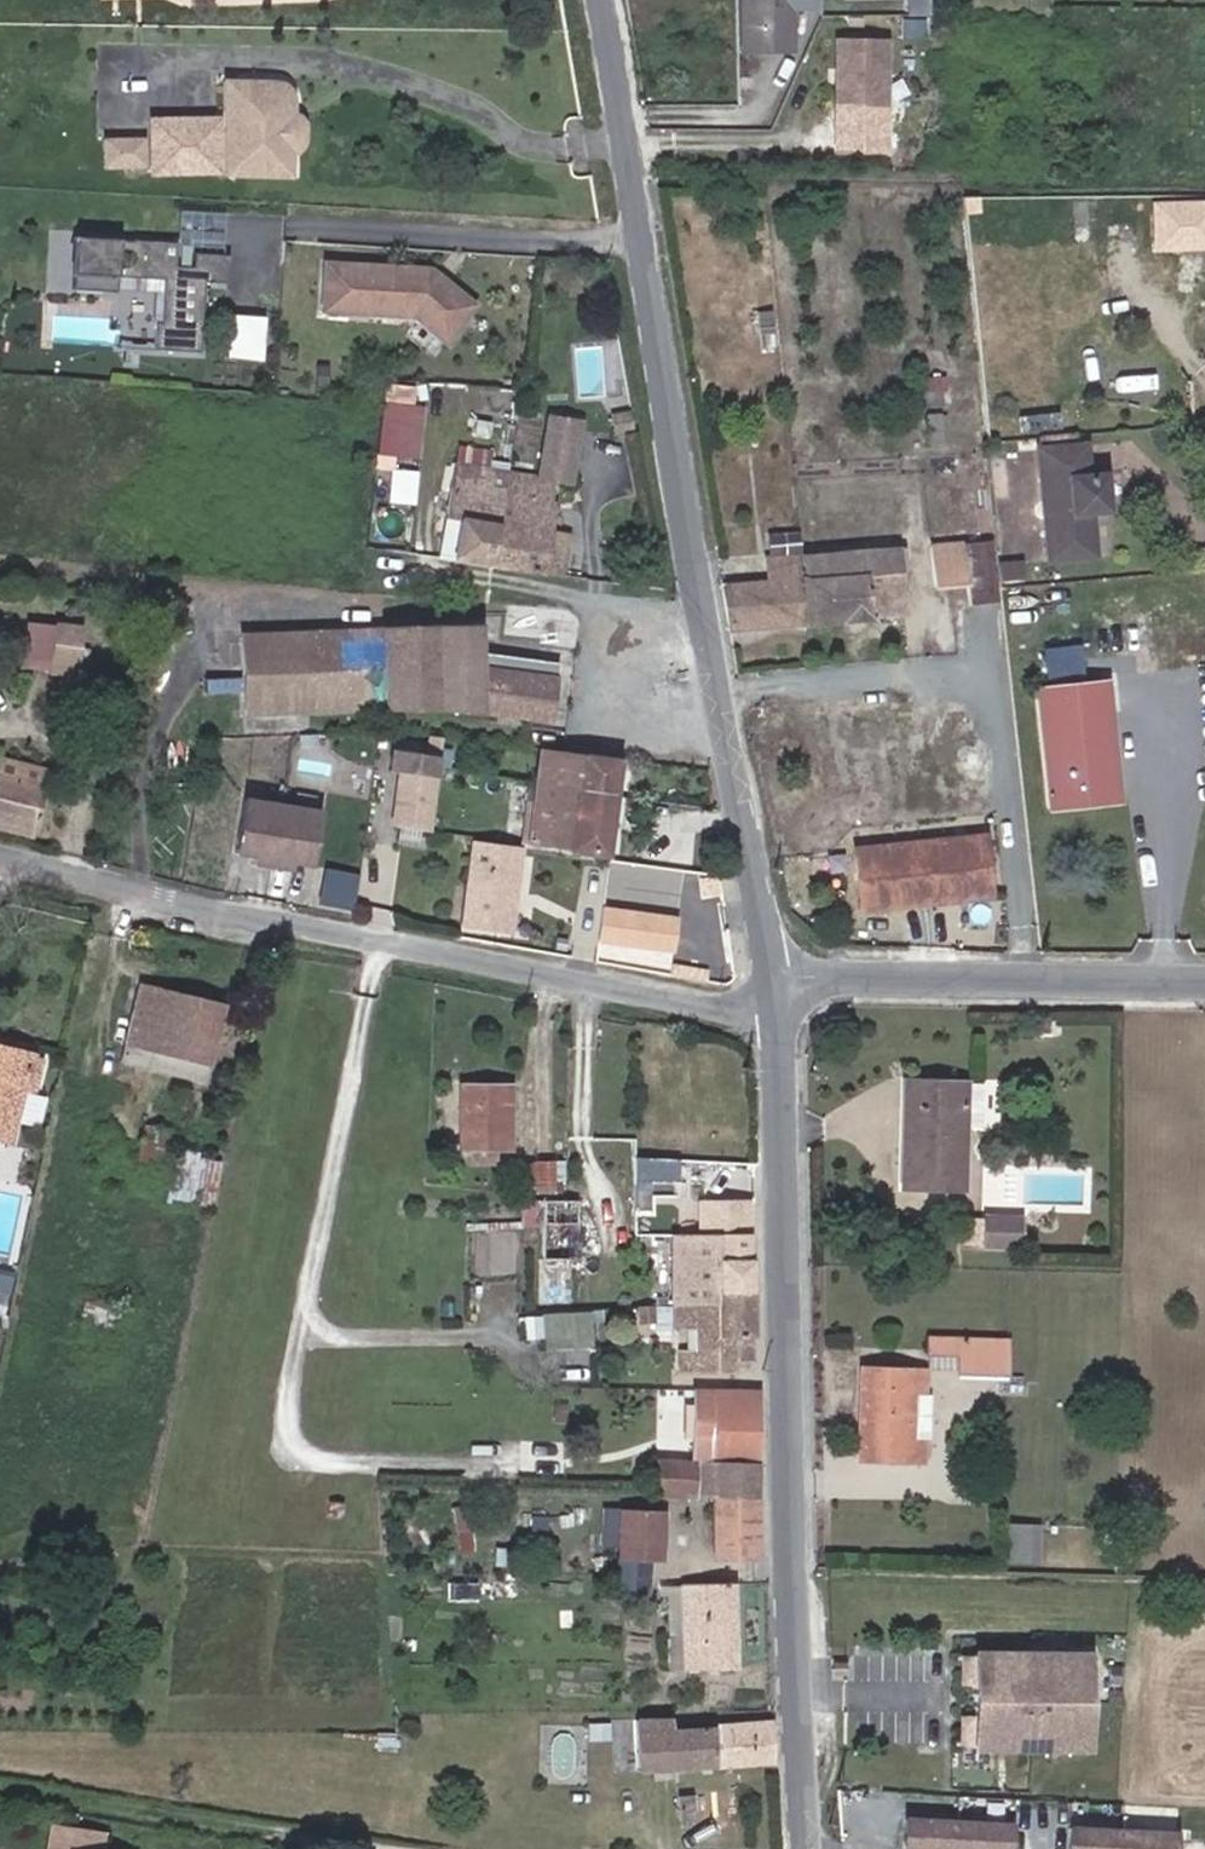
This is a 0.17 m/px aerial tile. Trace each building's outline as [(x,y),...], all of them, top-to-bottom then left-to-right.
[(732,47),(779,46),(779,9),(799,9),(799,0),(732,0),(732,47)] [(874,107),(875,40),(826,39),(826,107),(874,107)] [(204,184),(271,184),(271,157),(278,154),(282,151),(284,148),(286,141),(287,137),(284,130),(282,126),(275,121),(273,121),(272,121),(271,121),(270,120),(268,120),(267,120),(266,120),(264,120),(264,119),(265,118),(265,116),(266,115),(266,114),(266,112),(266,111),(266,110),(265,108),(265,107),(265,106),(264,105),(264,103),(263,103),(262,101),(261,100),(261,99),(260,98),(258,98),(257,97),(256,96),(255,95),(254,95),(253,94),(251,94),(250,93),(249,93),(247,93),(247,86),(202,87),(204,184)] [(259,88),(247,86),(247,93),(249,93),(250,93),(251,94),(253,94),(254,95),(255,95),(256,96),(257,97),(258,98),(260,98),(261,99),(261,100),(262,101),(263,103),(264,103),(264,105),(265,106),(265,107),(265,108),(266,110),(266,111),(266,112),(266,114),(266,115),(265,116),(265,118),(264,119),(264,120),(266,120),(267,120),(268,120),(270,120),(271,121),(272,121),(273,121),(274,119),(274,108),(272,101),(269,96),(266,93),(259,88)] [(120,146),(104,147),(104,175),(121,174),(120,146)] [(208,284),(208,256),(184,257),(185,271),(167,271),(167,248),(112,249),(113,255),(99,255),(99,248),(55,249),(56,301),(98,301),(98,286),(144,285),(145,329),(139,330),(139,356),(187,356),(185,285),(208,284)] [(417,263),(315,256),(312,301),(402,307),(432,329),(457,294),(432,274),(427,280),(417,273),(422,267),(417,263)] [(760,323),(750,324),(752,344),(761,343),(760,323)] [(425,456),(429,402),(420,402),(422,383),(388,380),(382,452),(425,456)] [(929,389),(909,391),(909,403),(930,401),(929,389)] [(621,404),(597,405),(599,426),(623,424),(621,404)] [(535,533),(544,474),(556,475),(565,419),(529,414),(520,470),(497,467),(482,562),(529,570),(535,533)] [(1073,431),(1039,434),(1039,439),(1073,437),(1073,431)] [(1073,437),(1039,439),(1037,439),(1039,471),(1087,467),(1085,436),(1073,437)] [(445,459),(480,464),(483,447),(447,442),(445,459)] [(482,562),(497,467),(480,464),(445,459),(429,552),(482,562)] [(1106,500),(1103,466),(1087,467),(1039,471),(1044,556),(1096,551),(1091,501),(1106,500)] [(551,574),(557,537),(535,533),(529,570),(551,574)] [(977,539),(921,544),(926,584),(956,580),(959,603),(985,600),(977,539)] [(887,548),(792,557),(795,577),(800,618),(894,608),(887,548)] [(795,577),(714,584),(723,627),(800,618),(795,577)] [(19,616),(15,667),(73,672),(77,621),(19,616)] [(467,648),(470,621),(233,631),(240,706),(348,701),(464,702),(540,713),(545,674),(466,663),(467,648)] [(545,674),(547,659),(467,648),(466,663),(545,674)] [(1112,794),(1098,675),(1024,682),(1038,802),(1112,794)] [(392,767),(385,820),(419,825),(431,729),(421,727),(418,750),(384,746),(381,765),(392,767)] [(592,848),(605,752),(537,743),(531,742),(517,838),(592,848)] [(34,781),(37,771),(0,761),(0,772),(34,781)] [(34,781),(0,772),(0,825),(23,831),(34,781)] [(318,809),(244,793),(232,846),(252,850),(251,856),(285,864),(286,858),(307,862),(318,809)] [(975,828),(847,844),(855,903),(901,898),(898,869),(931,865),(935,893),(982,888),(975,828)] [(509,846),(462,841),(453,921),(499,926),(509,846)] [(660,904),(664,867),(612,862),(609,900),(660,904)] [(898,869),(901,898),(935,893),(931,865),(898,869)] [(323,901),(355,906),(361,871),(330,866),(323,901)] [(673,949),(677,921),(603,910),(600,939),(673,949)] [(599,942),(598,955),(633,958),(635,946),(599,942)] [(199,1079),(216,1003),(140,984),(121,1060),(199,1079)] [(0,1035),(0,1044),(23,1049),(25,1040),(0,1035)] [(3,1142),(9,1112),(15,1085),(27,1088),(34,1055),(22,1052),(23,1049),(0,1044),(0,1141),(3,1142)] [(954,1128),(956,1080),(899,1077),(892,1181),(951,1185),(954,1128)] [(977,1081),(956,1080),(954,1128),(975,1129),(977,1081)] [(493,1148),(504,1148),(505,1083),(459,1083),(458,1147),(471,1147),(483,1147),(493,1148)] [(27,1088),(15,1085),(9,1112),(33,1117),(39,1090),(27,1088)] [(157,1162),(171,1111),(145,1104),(132,1156),(157,1162)] [(483,1147),(471,1147),(471,1162),(492,1162),(493,1148),(483,1147)] [(213,1156),(179,1148),(168,1192),(202,1200),(213,1156)] [(560,1159),(513,1160),(513,1184),(528,1185),(529,1193),(549,1192),(548,1188),(561,1187),(560,1159)] [(670,1167),(636,1166),(636,1211),(650,1211),(650,1196),(670,1196),(670,1167)] [(667,1288),(743,1287),(743,1200),(693,1199),(693,1232),(667,1233),(667,1246),(667,1267),(667,1288)] [(570,1252),(570,1207),(543,1206),(543,1251),(570,1252)] [(989,1212),(988,1242),(1029,1242),(1029,1213),(989,1212)] [(977,1243),(976,1264),(1013,1265),(1013,1245),(977,1243)] [(667,1267),(667,1246),(654,1246),(654,1268),(667,1267)] [(743,1287),(667,1288),(652,1288),(652,1292),(666,1293),(666,1302),(694,1303),(694,1349),(694,1369),(731,1369),(731,1356),(744,1356),(743,1287)] [(598,1343),(598,1310),(529,1311),(529,1343),(598,1343)] [(951,1370),(998,1371),(998,1336),(922,1335),(921,1349),(951,1350),(951,1370)] [(694,1369),(694,1349),(678,1349),(677,1369),(694,1369)] [(903,1396),(915,1396),(916,1370),(854,1368),(853,1457),(914,1458),(914,1437),(903,1437),(903,1396)] [(753,1460),(754,1388),(689,1387),(688,1405),(706,1405),(706,1435),(688,1435),(687,1459),(695,1459),(753,1460)] [(914,1437),(915,1396),(903,1396),(903,1437),(914,1437)] [(653,1458),(651,1490),(686,1492),(687,1459),(653,1458)] [(748,1556),(753,1460),(695,1459),(694,1493),(716,1494),(716,1556),(748,1556)] [(643,1593),(643,1589),(647,1557),(655,1558),(659,1513),(600,1508),(597,1542),(616,1543),(611,1591),(643,1593)] [(522,1537),(525,1515),(485,1512),(482,1534),(522,1537)] [(995,1519),(994,1558),(1018,1558),(1019,1519),(995,1519)] [(1019,1519),(1018,1558),(1028,1558),(1029,1519),(1019,1519)] [(685,1668),(732,1665),(728,1581),(679,1583),(685,1668)] [(1085,1749),(1088,1655),(1070,1654),(1069,1662),(1045,1662),(1045,1654),(1012,1653),(1012,1661),(988,1660),(988,1652),(970,1652),(970,1657),(958,1656),(957,1681),(969,1681),(968,1717),(956,1717),(956,1741),(968,1741),(968,1746),(986,1747),(986,1739),(1010,1739),(1010,1747),(1043,1748),(1043,1740),(1068,1741),(1067,1749),(1085,1749)] [(772,1761),(770,1723),(668,1729),(668,1718),(636,1719),(639,1767),(772,1761)] [(620,1769),(639,1767),(636,1719),(617,1720),(620,1769)] [(1010,1821),(905,1815),(903,1848),(925,1848),(1009,1848),(1010,1821)] [(74,1828),(54,1824),(49,1848),(70,1848),(74,1828)] [(1175,1829),(1070,1824),(1068,1848),(1174,1848),(1175,1829)] [(99,1833),(74,1828),(70,1848),(96,1848),(99,1833)]
